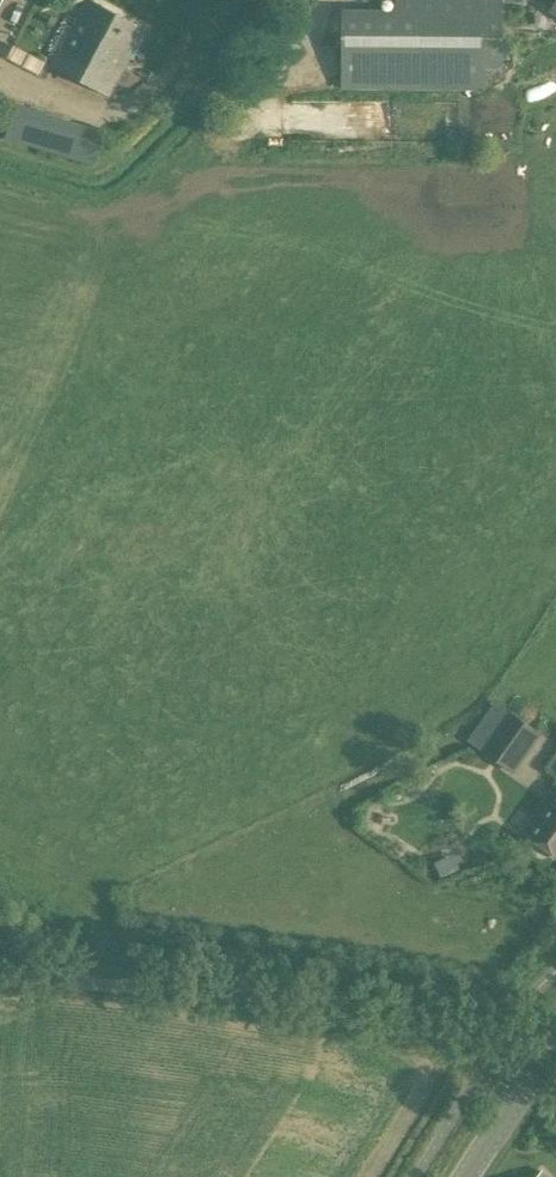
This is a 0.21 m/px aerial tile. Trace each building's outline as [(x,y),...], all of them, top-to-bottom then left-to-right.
[(109,96),(144,30),(88,0),(87,0),(52,66),(109,96)] [(394,15),(346,13),(344,89),(485,90),(485,0),(394,0),(394,15)] [(13,103),(4,139),(94,165),(104,131),(13,103)] [(510,712),(483,751),(510,770),(537,731),(510,712)] [(522,832),(555,856),(555,787),(554,786),(522,832)]
